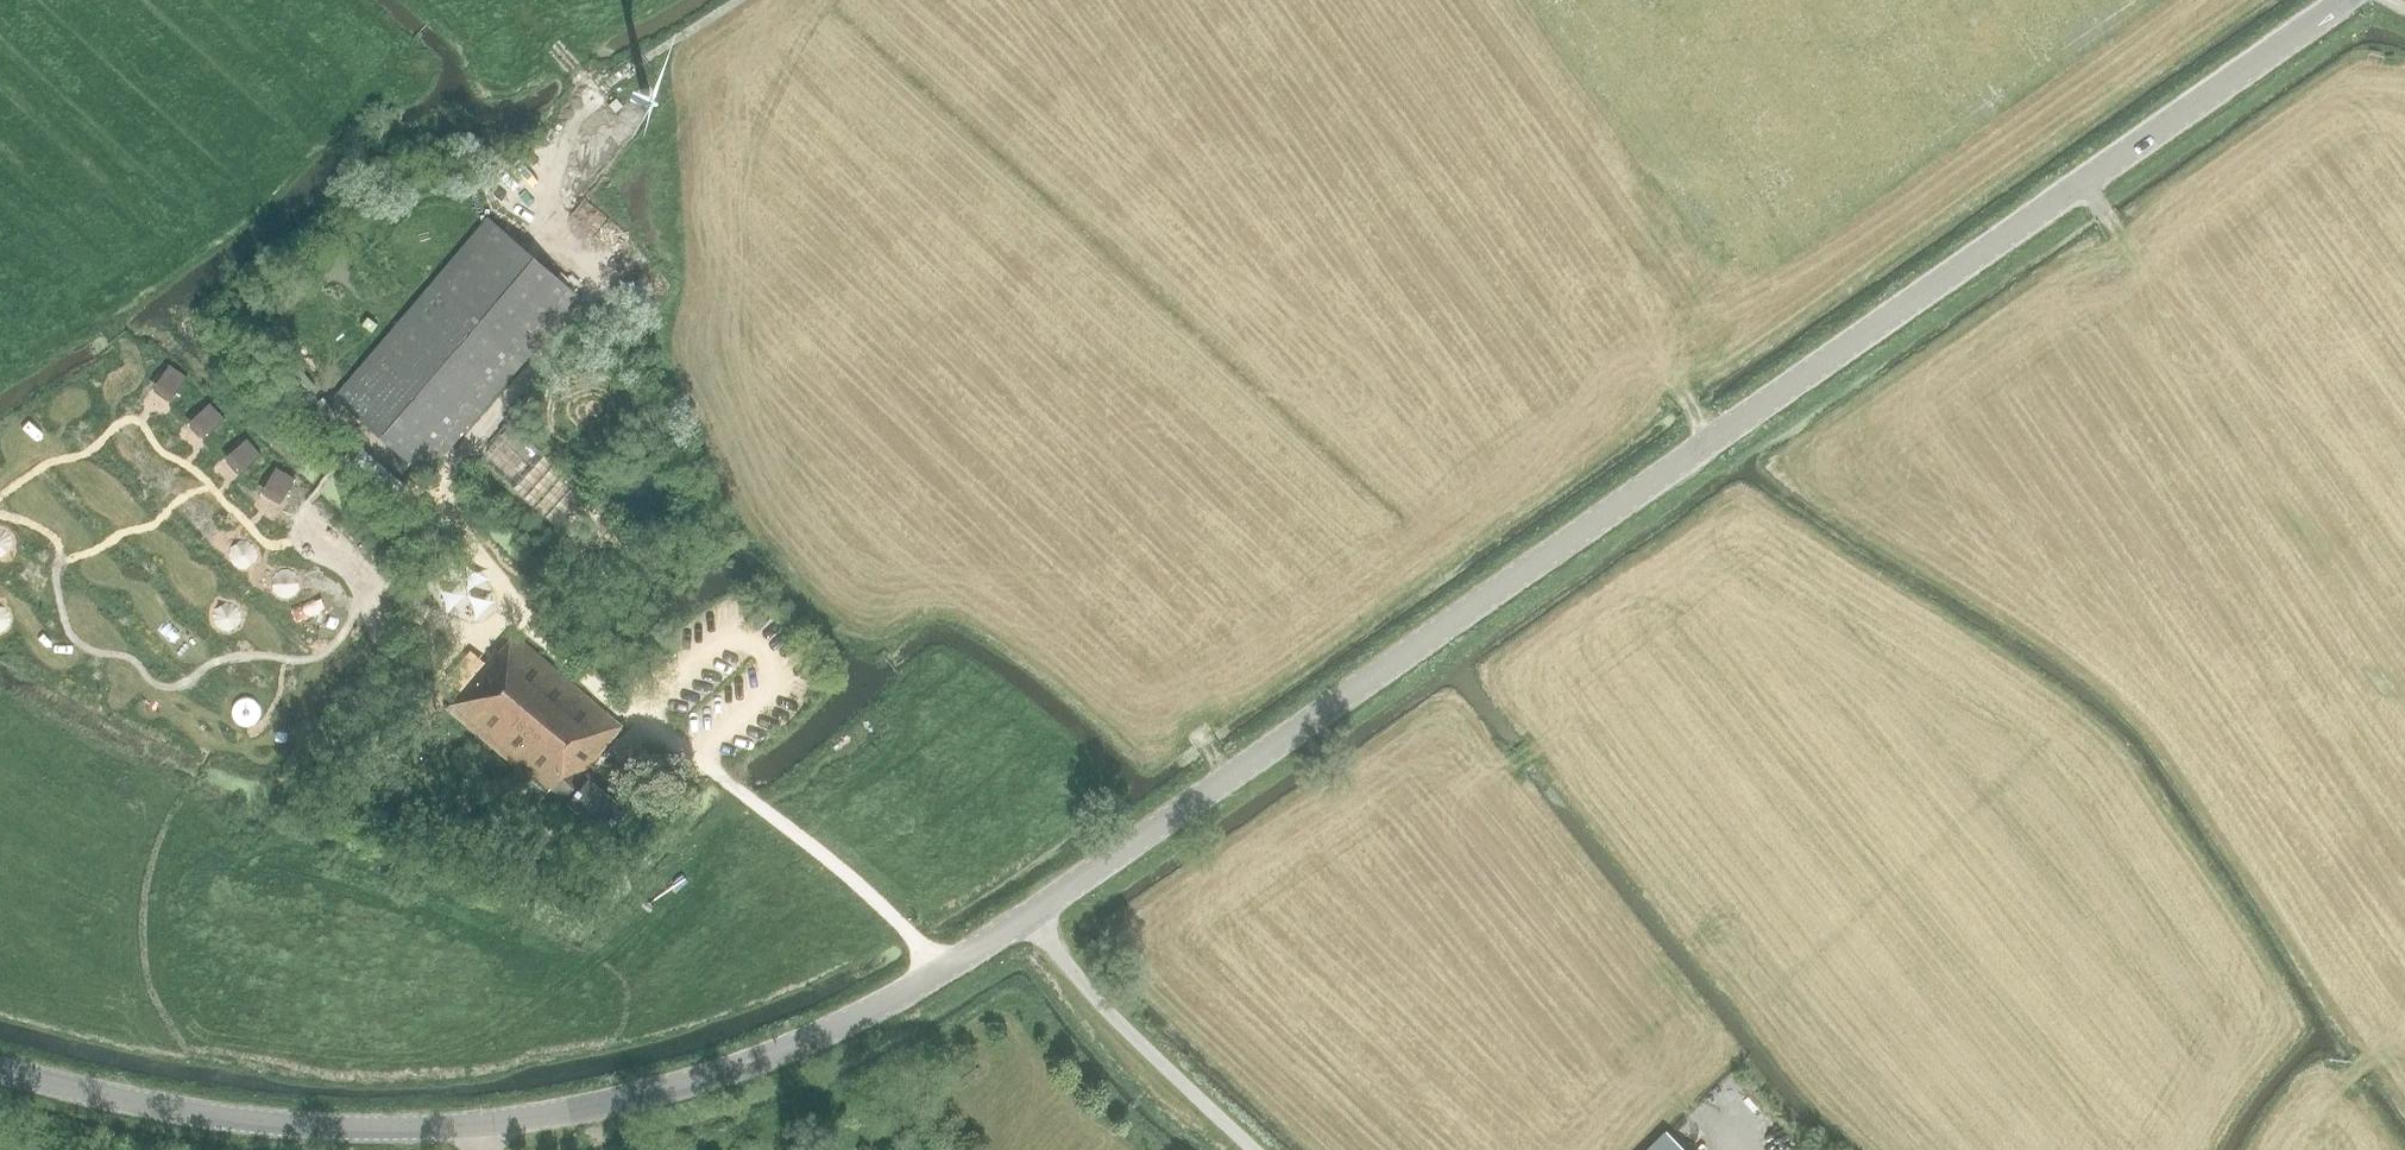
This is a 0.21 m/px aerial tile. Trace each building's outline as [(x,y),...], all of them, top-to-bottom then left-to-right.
[(426,476),(579,297),(489,219),(335,398),(426,476)] [(509,498),(533,479),(509,448),(485,467),(509,498)] [(623,727),(515,635),(498,655),(496,653),(448,709),(548,793),(551,789),(604,833),(625,809),(590,779),(592,776),(585,771),(623,727)] [(604,654),(592,666),(618,691),(629,679),(604,654)] [(1656,1149),(1682,1149),(1669,1137),(1656,1149)]
